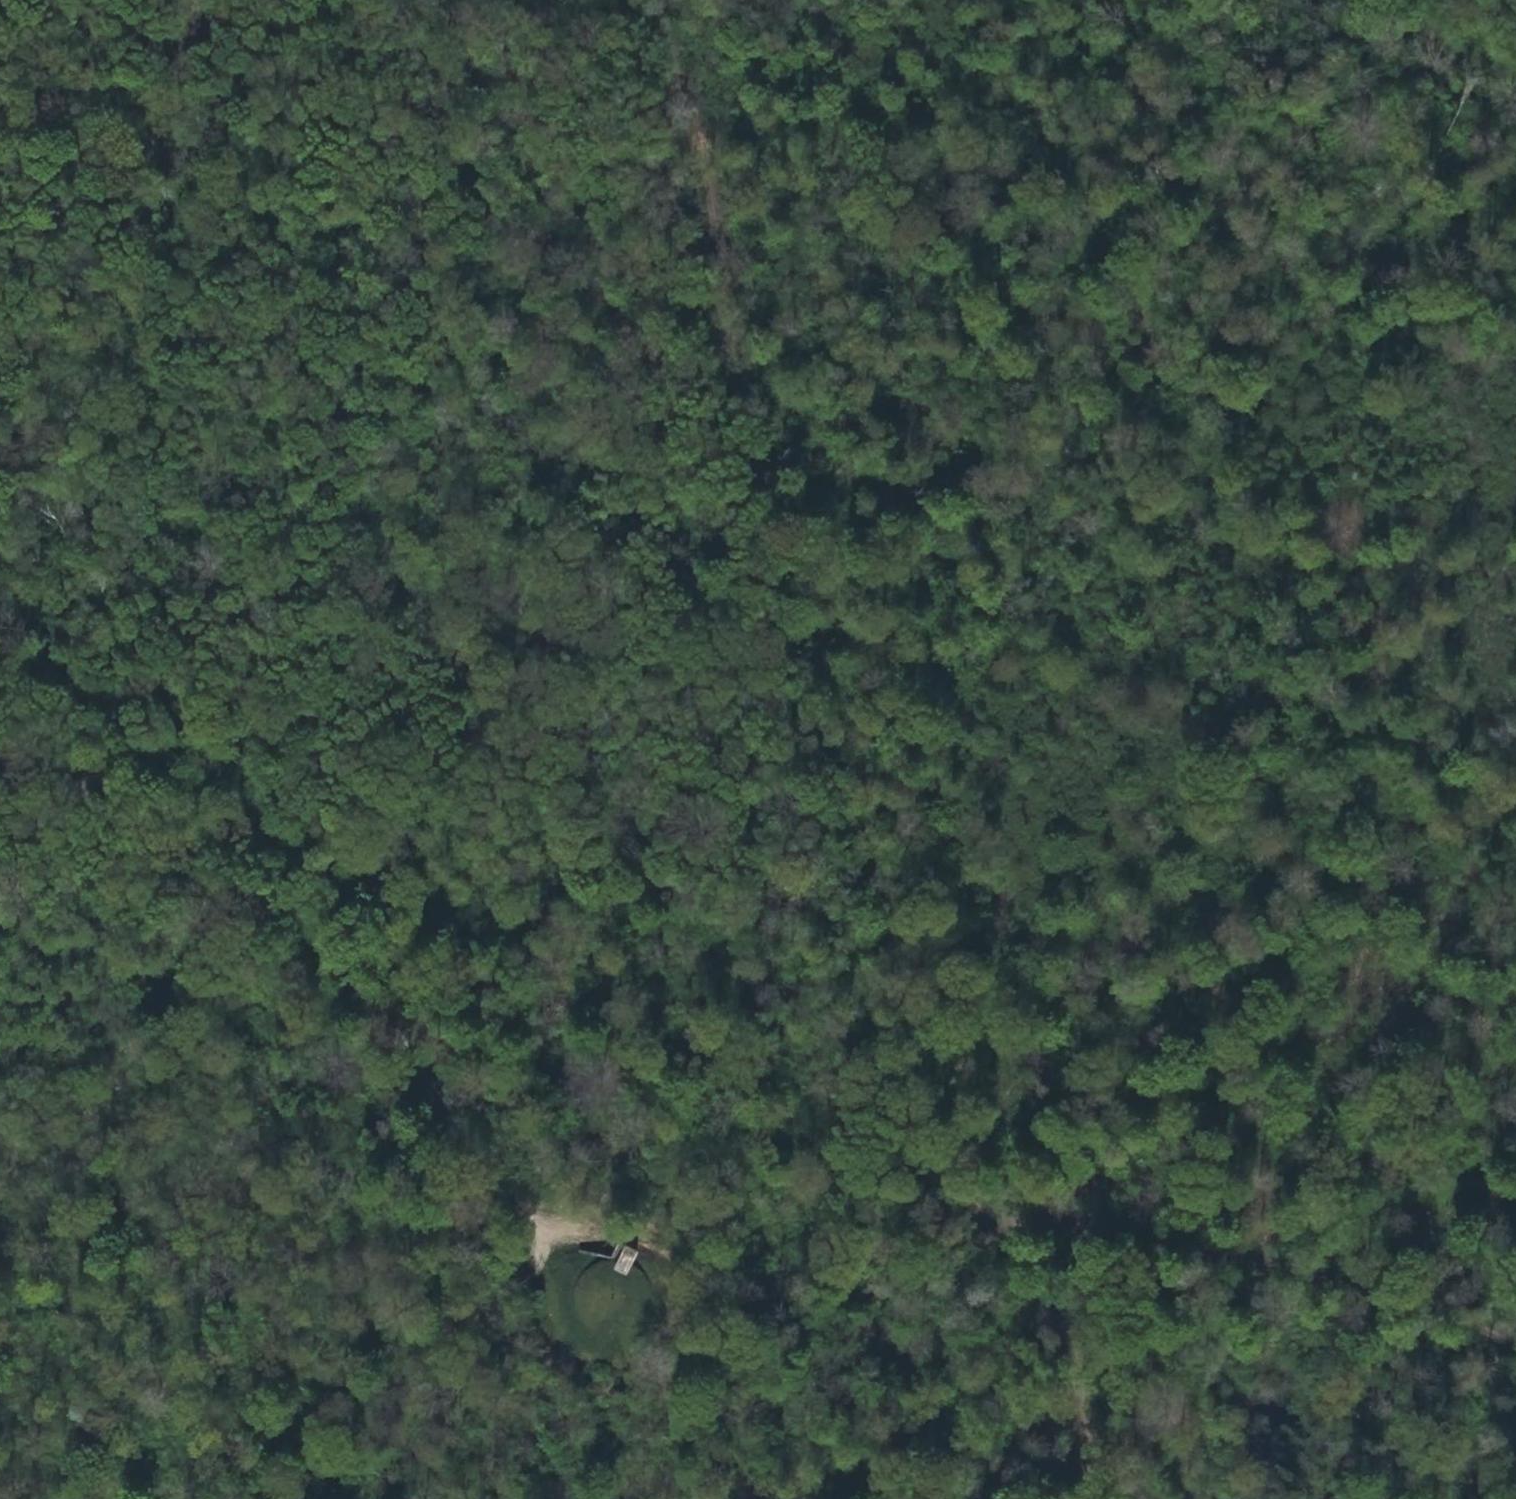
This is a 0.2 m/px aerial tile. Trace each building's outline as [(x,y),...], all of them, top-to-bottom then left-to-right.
[(614,1270),(629,1275),(637,1249),(622,1244),(614,1270)]
